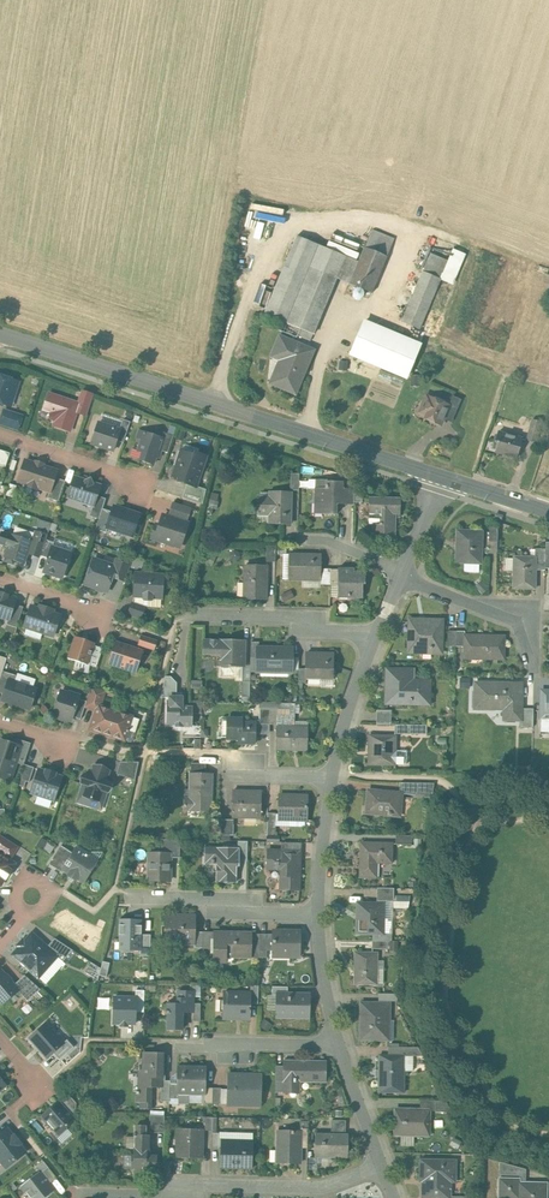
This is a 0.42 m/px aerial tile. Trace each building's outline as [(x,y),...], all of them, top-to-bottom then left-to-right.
[(393,240),(373,231),(365,248),(386,256),(393,240)] [(319,246),(296,237),(263,315),(299,329),(312,335),(336,279),(310,268),(319,246)] [(358,263),(319,246),(310,268),(336,279),(349,284),(358,263)] [(365,248),(364,248),(358,263),(349,284),(372,293),(387,257),(386,256),(365,248)] [(452,250),(448,261),(440,279),(451,283),(463,254),(452,250)] [(448,261),(430,254),(423,271),(440,279),(448,261)] [(423,271),(401,322),(419,329),(440,279),(423,271)] [(362,297),(363,294),(362,292),(361,291),(359,289),(357,289),(355,289),(353,291),(352,292),(352,295),(352,297),(353,299),(355,300),(357,300),(359,300),(361,298),(362,297)] [(420,345),(365,321),(351,355),(406,378),(420,345)] [(312,335),(299,329),(296,336),(310,341),(312,335)] [(312,351),(278,337),(271,355),(282,360),(272,384),(294,393),(312,351)] [(0,376),(0,405),(2,406),(5,404),(9,406),(17,382),(0,376)] [(92,394),(82,391),(78,404),(79,404),(76,412),(85,415),(92,394)] [(78,404),(49,394),(44,410),(53,413),(51,418),(56,419),(54,426),(70,431),(76,412),(79,404),(78,404)] [(461,400),(453,396),(448,406),(449,406),(446,412),(454,416),(461,400)] [(448,406),(429,397),(427,403),(424,403),(423,406),(424,408),(422,414),(426,416),(425,418),(441,425),(446,412),(449,406),(448,406)] [(4,410),(0,421),(0,423),(18,429),(22,416),(4,410)] [(130,422),(123,419),(119,430),(120,430),(116,441),(123,443),(130,422)] [(542,422),(533,419),(529,430),(531,430),(539,433),(542,422)] [(119,430),(98,423),(91,443),(113,450),(116,441),(120,430),(119,430)] [(539,433),(531,430),(528,440),(536,443),(539,433)] [(522,439),(498,432),(495,443),(499,444),(496,452),(517,458),(522,439)] [(140,459),(145,461),(154,464),(158,450),(162,439),(161,439),(144,433),(143,433),(138,451),(142,452),(140,459)] [(173,436),(168,434),(163,433),(161,439),(162,439),(158,450),(168,453),(173,436)] [(0,450),(0,465),(5,467),(10,453),(0,450)] [(187,484),(196,487),(206,457),(195,453),(194,456),(178,451),(174,464),(176,465),(172,476),(179,478),(178,481),(187,484)] [(43,464),(36,462),(35,464),(25,460),(18,481),(28,485),(27,486),(36,489),(37,488),(49,492),(50,492),(55,478),(57,471),(42,466),(43,464)] [(299,473),(291,473),(290,490),(299,490),(299,473)] [(86,481),(74,477),(67,497),(93,506),(94,506),(97,496),(99,490),(91,487),(92,483),(90,478),(86,481)] [(65,481),(55,478),(50,492),(49,492),(47,498),(58,501),(65,481)] [(343,482),(327,481),(327,480),(315,480),(309,480),(308,488),(315,489),(314,503),(322,504),(322,514),(336,514),(337,499),(345,499),(342,499),(343,489),(343,482)] [(206,490),(196,487),(187,484),(183,497),(202,504),(206,490)] [(363,487),(354,487),(354,489),(354,502),(362,503),(363,487)] [(354,489),(343,489),(342,499),(345,499),(345,504),(354,505),(354,502),(354,489)] [(291,493),(270,492),(270,498),(258,498),(257,514),(269,515),(269,523),(290,524),(291,493)] [(97,496),(94,506),(93,506),(89,516),(99,519),(102,509),(106,499),(97,496)] [(400,498),(369,497),(369,514),(381,514),(381,524),(380,524),(373,524),(372,536),(396,537),(396,510),(400,510),(400,498)] [(169,515),(182,520),(186,521),(190,509),(173,503),(172,503),(169,515)] [(139,515),(114,507),(112,512),(107,527),(132,535),(139,515)] [(112,512),(102,509),(99,519),(95,529),(106,533),(107,527),(112,512)] [(493,518),(502,521),(504,516),(495,513),(493,518)] [(183,535),(184,532),(187,524),(163,516),(159,526),(156,525),(152,537),(166,542),(166,544),(174,546),(175,545),(176,545),(180,534),(183,535)] [(498,528),(489,527),(489,542),(497,542),(498,528)] [(47,535),(34,531),(31,541),(27,553),(31,554),(31,553),(40,556),(46,540),(47,535)] [(481,532),(457,531),(456,563),(480,563),(481,532)] [(31,541),(12,535),(5,558),(24,564),(27,553),(31,541)] [(54,542),(46,540),(40,556),(48,558),(52,548),(54,542)] [(276,546),(266,546),(266,562),(275,562),(276,546)] [(52,548),(48,558),(44,571),(62,577),(70,554),(52,548)] [(545,549),(535,548),(535,557),(535,564),(545,564),(545,549)] [(312,554),(289,554),(288,580),(303,580),(320,580),(321,580),(321,569),(321,557),(311,557),(312,554)] [(535,557),(514,557),(513,587),(535,588),(535,564),(535,557)] [(115,566),(93,559),(85,584),(107,592),(112,577),(115,566)] [(131,564),(117,559),(115,566),(112,577),(125,581),(131,564)] [(267,566),(245,566),(244,598),(266,599),(267,566)] [(331,569),(321,569),(321,580),(320,580),(320,584),(330,584),(331,569)] [(365,572),(349,572),(349,569),(338,569),(338,584),(338,597),(363,597),(363,584),(365,584),(365,572)] [(163,575),(136,573),(134,596),(144,597),(143,599),(152,599),(152,598),(161,598),(163,575)] [(0,593),(0,616),(9,619),(14,604),(15,601),(7,598),(8,596),(0,593)] [(145,606),(132,602),(128,615),(141,619),(145,606)] [(23,607),(14,604),(9,619),(7,624),(17,628),(23,607)] [(39,609),(31,607),(25,627),(45,633),(51,613),(52,613),(53,610),(40,606),(39,609)] [(52,613),(51,613),(45,633),(53,636),(59,616),(52,613)] [(442,619),(409,619),(408,652),(422,653),(423,647),(431,647),(431,650),(442,650),(442,619)] [(456,631),(448,631),(448,646),(455,646),(456,631)] [(465,631),(456,631),(455,646),(464,647),(464,635),(465,635),(465,631)] [(465,635),(464,635),(464,647),(464,658),(504,659),(504,635),(465,635)] [(157,641),(141,636),(138,645),(154,650),(157,641)] [(94,643),(75,637),(68,658),(87,665),(90,656),(94,645),(94,643)] [(244,641),(221,640),(204,640),(204,653),(220,654),(220,666),(229,666),(229,667),(231,667),(231,666),(243,667),(244,641)] [(143,650),(116,641),(108,664),(136,673),(143,650)] [(259,642),(251,642),(250,658),(257,658),(258,648),(259,648),(259,642)] [(103,648),(94,645),(90,656),(99,659),(103,648)] [(259,648),(258,648),(257,658),(257,672),(291,672),(292,649),(259,648)] [(333,654),(306,653),(305,669),(305,678),(306,678),(321,678),(321,679),(333,679),(333,654)] [(99,659),(90,656),(87,665),(96,668),(99,659)] [(305,669),(298,669),(298,683),(306,684),(306,678),(305,678),(305,669)] [(412,669),(387,669),(386,702),(411,703),(411,694),(429,694),(429,680),(412,680),(412,669)] [(3,671),(0,679),(0,693),(4,694),(8,680),(14,682),(17,676),(3,671)] [(177,683),(174,680),(171,677),(165,677),(161,697),(169,698),(169,697),(176,697),(177,683)] [(14,682),(8,680),(4,694),(2,700),(30,709),(36,690),(14,682)] [(521,684),(476,683),(475,707),(496,708),(496,705),(505,705),(504,718),(520,719),(520,710),(521,684)] [(105,691),(92,686),(87,701),(85,707),(96,711),(98,705),(100,706),(105,691)] [(68,694),(61,692),(53,714),(59,716),(58,718),(63,720),(64,718),(71,720),(73,717),(78,699),(79,696),(69,693),(68,694)] [(546,693),(543,695),(543,702),(540,704),(540,709),(543,711),(548,711),(548,693),(546,693)] [(168,702),(167,712),(167,724),(175,724),(175,727),(183,727),(183,726),(191,726),(192,709),(192,708),(191,708),(182,708),(182,697),(169,697),(169,702),(168,702)] [(87,701),(78,699),(73,717),(81,719),(85,707),(87,701)] [(100,706),(98,705),(96,711),(90,729),(124,740),(128,730),(134,733),(139,719),(100,706)] [(391,710),(377,709),(376,724),(391,725),(391,710)] [(533,711),(520,710),(520,719),(519,726),(533,727),(533,711)] [(256,723),(242,723),(242,719),(227,719),(227,720),(230,720),(229,738),(227,738),(226,739),(238,739),(238,743),(255,744),(256,723)] [(416,725),(395,725),(394,734),(416,734),(416,725)] [(308,728),(276,728),(276,749),(307,750),(308,728)] [(395,737),(370,736),(369,764),(394,764),(406,764),(407,751),(395,751),(395,737)] [(1,741),(0,743),(0,776),(9,779),(15,761),(18,753),(20,748),(1,741)] [(24,755),(18,753),(15,761),(21,763),(24,755)] [(139,762),(121,762),(117,774),(135,780),(139,762)] [(193,771),(206,771),(206,763),(194,763),(193,771)] [(24,764),(17,785),(24,787),(26,781),(29,782),(34,767),(24,764)] [(102,770),(92,767),(89,776),(84,774),(81,784),(86,785),(83,796),(90,798),(90,799),(92,799),(100,801),(103,791),(108,793),(111,783),(106,781),(110,771),(102,768),(102,770)] [(46,771),(39,769),(32,790),(39,792),(38,794),(54,799),(62,777),(55,774),(55,773),(46,770),(46,771)] [(213,774),(188,773),(188,798),(184,798),(183,812),(212,813),(213,774)] [(418,783),(400,782),(399,793),(402,793),(417,795),(417,792),(418,783)] [(434,783),(418,783),(417,792),(432,793),(434,783)] [(399,793),(368,790),(366,813),(390,815),(391,815),(392,811),(391,811),(391,809),(400,810),(402,793),(399,793)] [(261,791),(233,791),(232,817),(245,818),(245,815),(260,815),(261,791)] [(307,796),(278,795),(278,819),(307,820),(307,796)] [(276,813),(267,813),(267,829),(275,829),(276,813)] [(233,820),(219,820),(219,835),(233,835),(233,820)] [(275,829),(267,829),(267,837),(275,837),(275,829)] [(411,836),(395,835),(395,843),(411,844),(411,836)] [(180,840),(162,839),(161,854),(171,854),(170,858),(180,858),(180,840)] [(247,841),(238,841),(237,848),(237,860),(238,860),(247,860),(247,841)] [(298,843),(281,842),(281,851),(281,852),(298,852),(298,843)] [(392,843),(360,843),(359,877),(376,877),(376,876),(373,876),(373,863),(391,863),(392,843)] [(63,869),(73,853),(61,845),(49,864),(61,872),(63,869)] [(77,878),(83,882),(97,861),(76,848),(73,853),(63,869),(69,873),(68,875),(76,880),(77,878)] [(237,848),(205,848),(204,864),(216,864),(216,882),(236,883),(236,865),(238,865),(238,860),(237,860),(237,848)] [(281,851),(267,851),(267,870),(280,870),(279,882),(285,882),(285,890),(300,890),(301,860),(298,859),(298,852),(281,852),(281,851)] [(161,854),(149,854),(148,880),(170,881),(170,858),(171,854),(161,854)] [(16,867),(0,857),(0,891),(1,892),(16,867)] [(394,888),(377,888),(377,901),(392,901),(394,901),(394,893),(394,888)] [(411,893),(394,893),(394,901),(392,901),(392,907),(408,908),(411,893)] [(383,904),(357,903),(357,933),(373,933),(382,933),(383,904)] [(195,916),(165,915),(164,940),(182,940),(182,944),(194,944),(195,932),(195,916)] [(117,951),(141,951),(141,919),(118,919),(117,951)] [(300,931),(272,931),(272,944),(275,944),(275,953),(290,953),(289,957),(300,957),(300,931)] [(250,933),(215,932),(215,933),(215,939),(214,938),(213,939),(213,962),(226,963),(226,956),(250,956),(250,958),(251,958),(251,943),(250,943),(250,934),(250,933)] [(10,954),(38,983),(60,962),(47,949),(32,933),(10,954)] [(215,933),(202,933),(202,948),(202,949),(211,949),(211,939),(213,939),(214,938),(215,939),(215,933)] [(260,934),(250,934),(250,943),(251,943),(251,958),(259,958),(260,934)] [(57,940),(47,949),(60,962),(69,953),(57,940)] [(373,940),(372,940),(372,949),(387,949),(388,941),(373,940)] [(377,953),(355,953),(355,983),(376,983),(377,953)] [(100,974),(107,976),(110,963),(103,961),(100,974)] [(3,1008),(21,991),(16,986),(0,969),(0,970),(0,1005),(3,1008)] [(25,977),(16,986),(21,991),(31,1001),(40,993),(25,977)] [(259,986),(250,986),(250,993),(251,993),(250,1004),(258,1004),(259,986)] [(287,987),(272,986),(272,994),(276,995),(276,994),(287,994),(287,987)] [(177,991),(177,1006),(168,1006),(168,1007),(166,1007),(166,1011),(165,1011),(165,1014),(167,1014),(167,1030),(182,1030),(182,1007),(193,1007),(193,1004),(193,992),(177,991)] [(250,993),(224,993),(223,1018),(250,1019),(250,1004),(251,993),(250,993)] [(287,994),(276,994),(276,995),(276,1016),(309,1017),(310,995),(287,994)] [(113,1023),(134,1023),(134,998),(113,998),(113,1023)] [(388,1004),(362,1003),(361,1038),(385,1039),(385,1021),(388,1022),(388,1004)] [(193,1004),(193,1007),(193,1012),(192,1012),(191,1019),(200,1019),(200,1004),(193,1004)] [(28,1041),(49,1063),(57,1056),(68,1046),(46,1023),(28,1041)] [(74,1052),(68,1046),(57,1056),(63,1063),(74,1052)] [(418,1047),(400,1047),(400,1056),(404,1056),(423,1057),(418,1047)] [(163,1053),(143,1053),(142,1080),(138,1080),(138,1091),(136,1091),(136,1101),(140,1101),(140,1108),(151,1108),(151,1086),(161,1087),(162,1087),(162,1083),(163,1053)] [(400,1056),(379,1055),(378,1092),(403,1092),(404,1056),(400,1056)] [(325,1061),(283,1061),(283,1093),(284,1093),(284,1089),(296,1089),(296,1080),(325,1081),(325,1061)] [(206,1066),(177,1066),(177,1083),(176,1094),(179,1094),(203,1095),(205,1095),(205,1088),(206,1066)] [(244,1073),(236,1073),(236,1075),(227,1075),(227,1106),(261,1107),(261,1075),(244,1075),(244,1073)] [(170,1083),(162,1083),(162,1087),(161,1087),(160,1101),(169,1101),(169,1099),(170,1083)] [(177,1083),(170,1083),(169,1099),(179,1099),(179,1094),(176,1094),(177,1083)] [(213,1088),(205,1088),(205,1095),(203,1095),(203,1103),(213,1103),(213,1088)] [(221,1088),(213,1088),(213,1103),(221,1104),(221,1088)] [(75,1113),(76,1103),(68,1095),(60,1102),(72,1116),(75,1113)] [(446,1101),(420,1100),(420,1110),(429,1110),(429,1111),(450,1111),(451,1111),(446,1101)] [(51,1107),(41,1115),(59,1135),(68,1127),(68,1126),(75,1120),(72,1116),(60,1102),(59,1102),(52,1108),(51,1107)] [(420,1110),(396,1109),(395,1135),(429,1136),(429,1111),(429,1110),(420,1110)] [(346,1120),(334,1120),(333,1133),(345,1133),(346,1120)] [(146,1126),(135,1126),(135,1133),(134,1133),(133,1136),(126,1136),(125,1149),(134,1149),(134,1155),(149,1155),(149,1136),(146,1135),(146,1126)] [(308,1128),(300,1128),(300,1131),(301,1131),(301,1143),(308,1144),(308,1128)] [(6,1167),(25,1152),(19,1144),(20,1143),(15,1136),(13,1137),(7,1129),(0,1134),(0,1160),(6,1167)] [(202,1130),(177,1129),(176,1157),(201,1158),(202,1130)] [(300,1131),(278,1130),(277,1163),(300,1163),(301,1143),(301,1131),(300,1131)] [(333,1133),(315,1133),(314,1157),(348,1157),(348,1133),(345,1133),(333,1133)] [(252,1142),(221,1141),(220,1167),(252,1168),(252,1142)] [(149,1155),(134,1155),(132,1155),(131,1169),(134,1169),(134,1178),(144,1178),(145,1169),(156,1170),(156,1155),(149,1155)] [(455,1161),(421,1160),(421,1180),(423,1180),(422,1197),(439,1197),(450,1197),(450,1181),(454,1181),(455,1161)] [(524,1169),(499,1162),(499,1175),(522,1176),(524,1169)] [(37,1170),(40,1174),(50,1186),(57,1180),(44,1164),(37,1170)] [(55,1192),(50,1186),(40,1174),(19,1191),(24,1197),(48,1197),(55,1192)] [(519,1182),(519,1178),(499,1178),(499,1197),(547,1197),(547,1183),(519,1182)]
